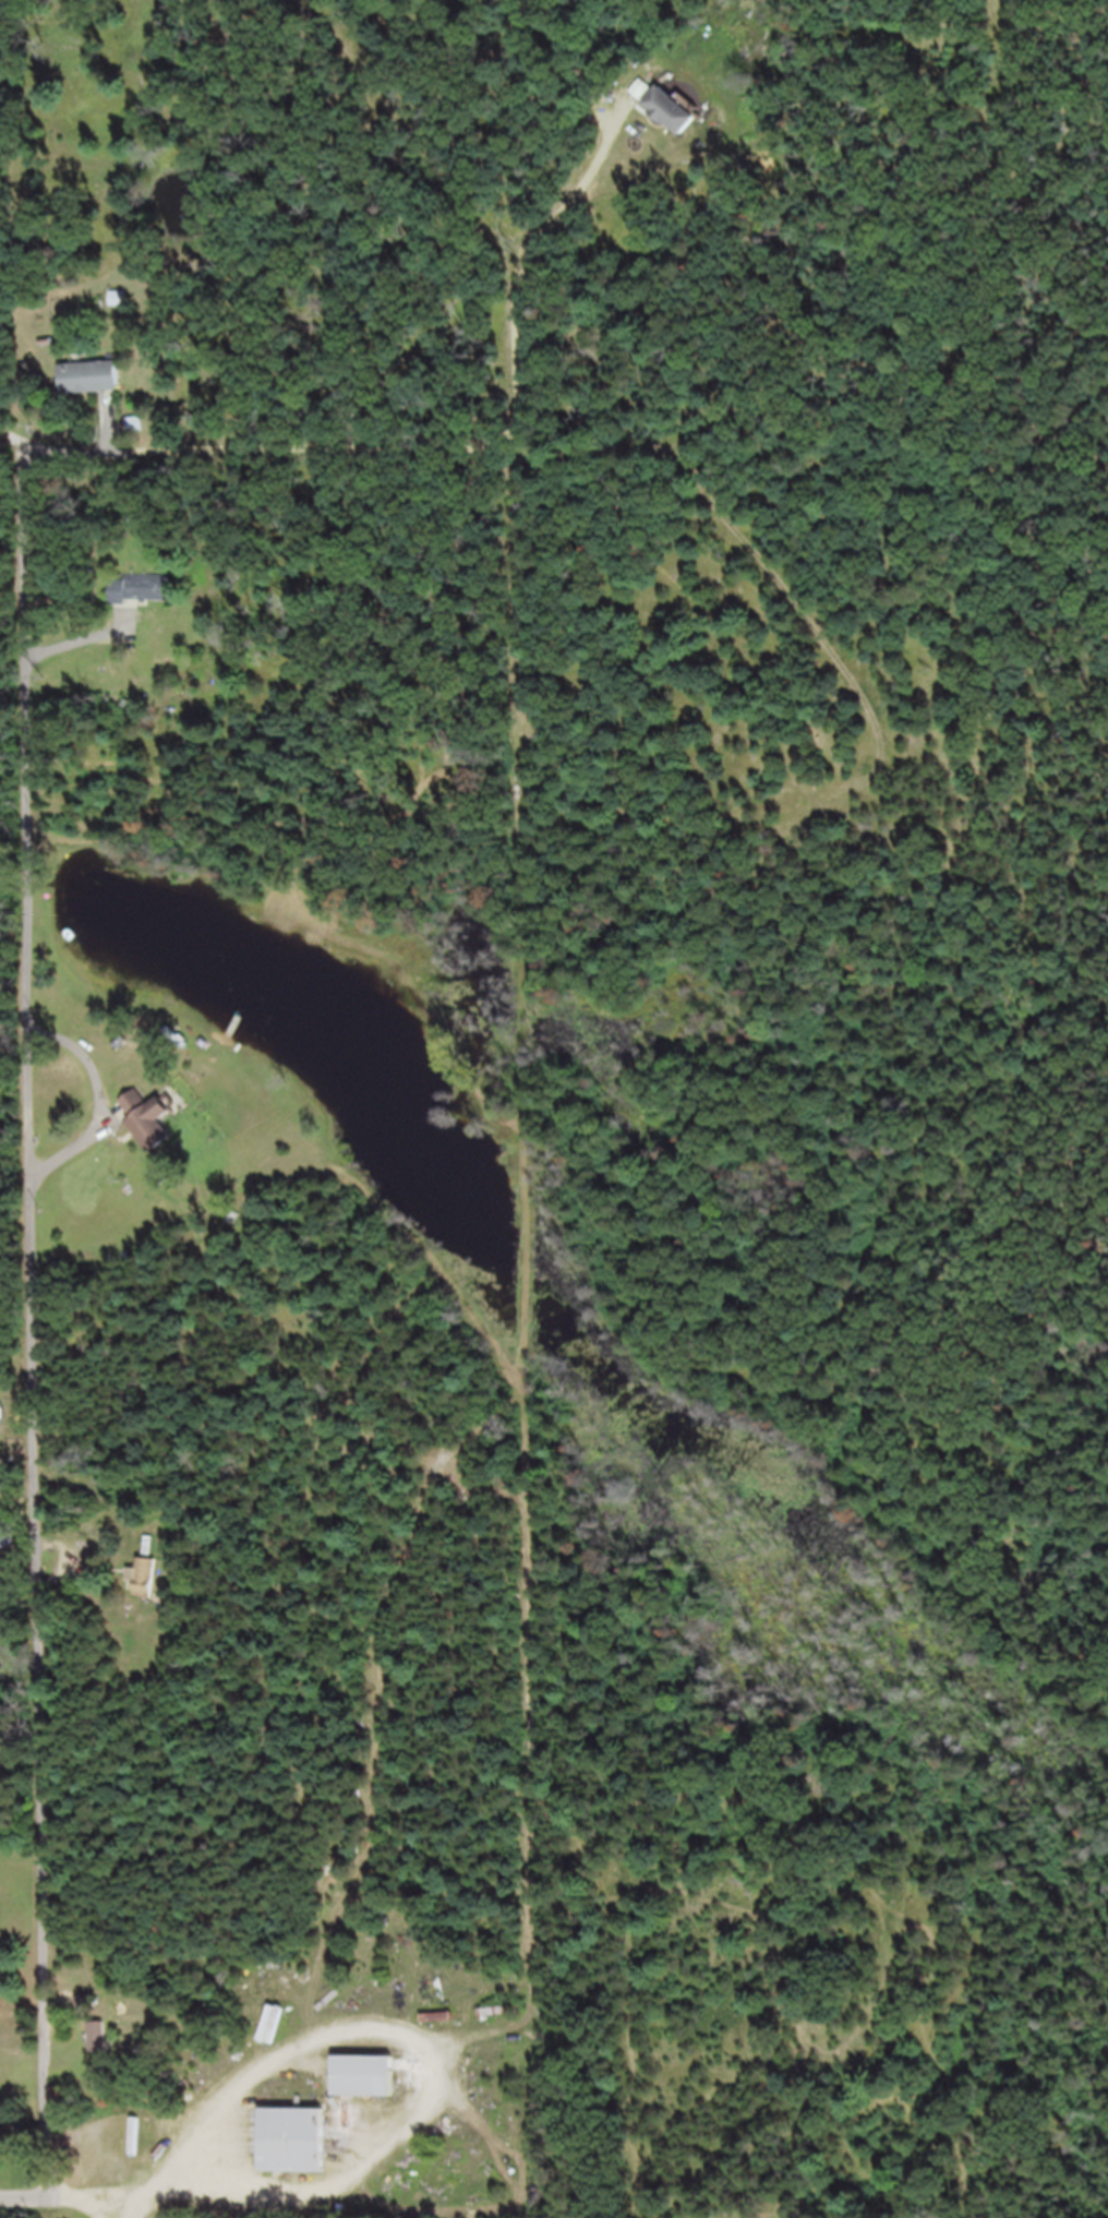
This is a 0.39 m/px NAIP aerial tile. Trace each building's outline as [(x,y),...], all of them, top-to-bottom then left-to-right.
[(652,114),(690,146),(706,128),(669,95),(652,114)] [(125,372),(65,375),(67,405),(126,402),(125,372)] [(118,613),(168,613),(168,586),(118,586),(118,613)] [(152,1112),(143,1100),(126,1114),(135,1125),(152,1112)] [(169,1129),(182,1122),(172,1107),(141,1126),(162,1161),(181,1149),(169,1129)] [(12,1532),(0,1532),(0,1558),(12,1558),(12,1532)] [(134,1591),(141,1591),(141,1608),(161,1608),(161,1568),(143,1568),(143,1578),(134,1578),(134,1591)] [(457,2024),(429,2024),(429,2032),(457,2032),(457,2024)] [(112,2064),(112,2032),(93,2032),(94,2064),(112,2064)] [(404,2107),(404,2067),(342,2067),(342,2107),(404,2107)] [(266,2182),(335,2182),(335,2119),(266,2119),(266,2182)]
